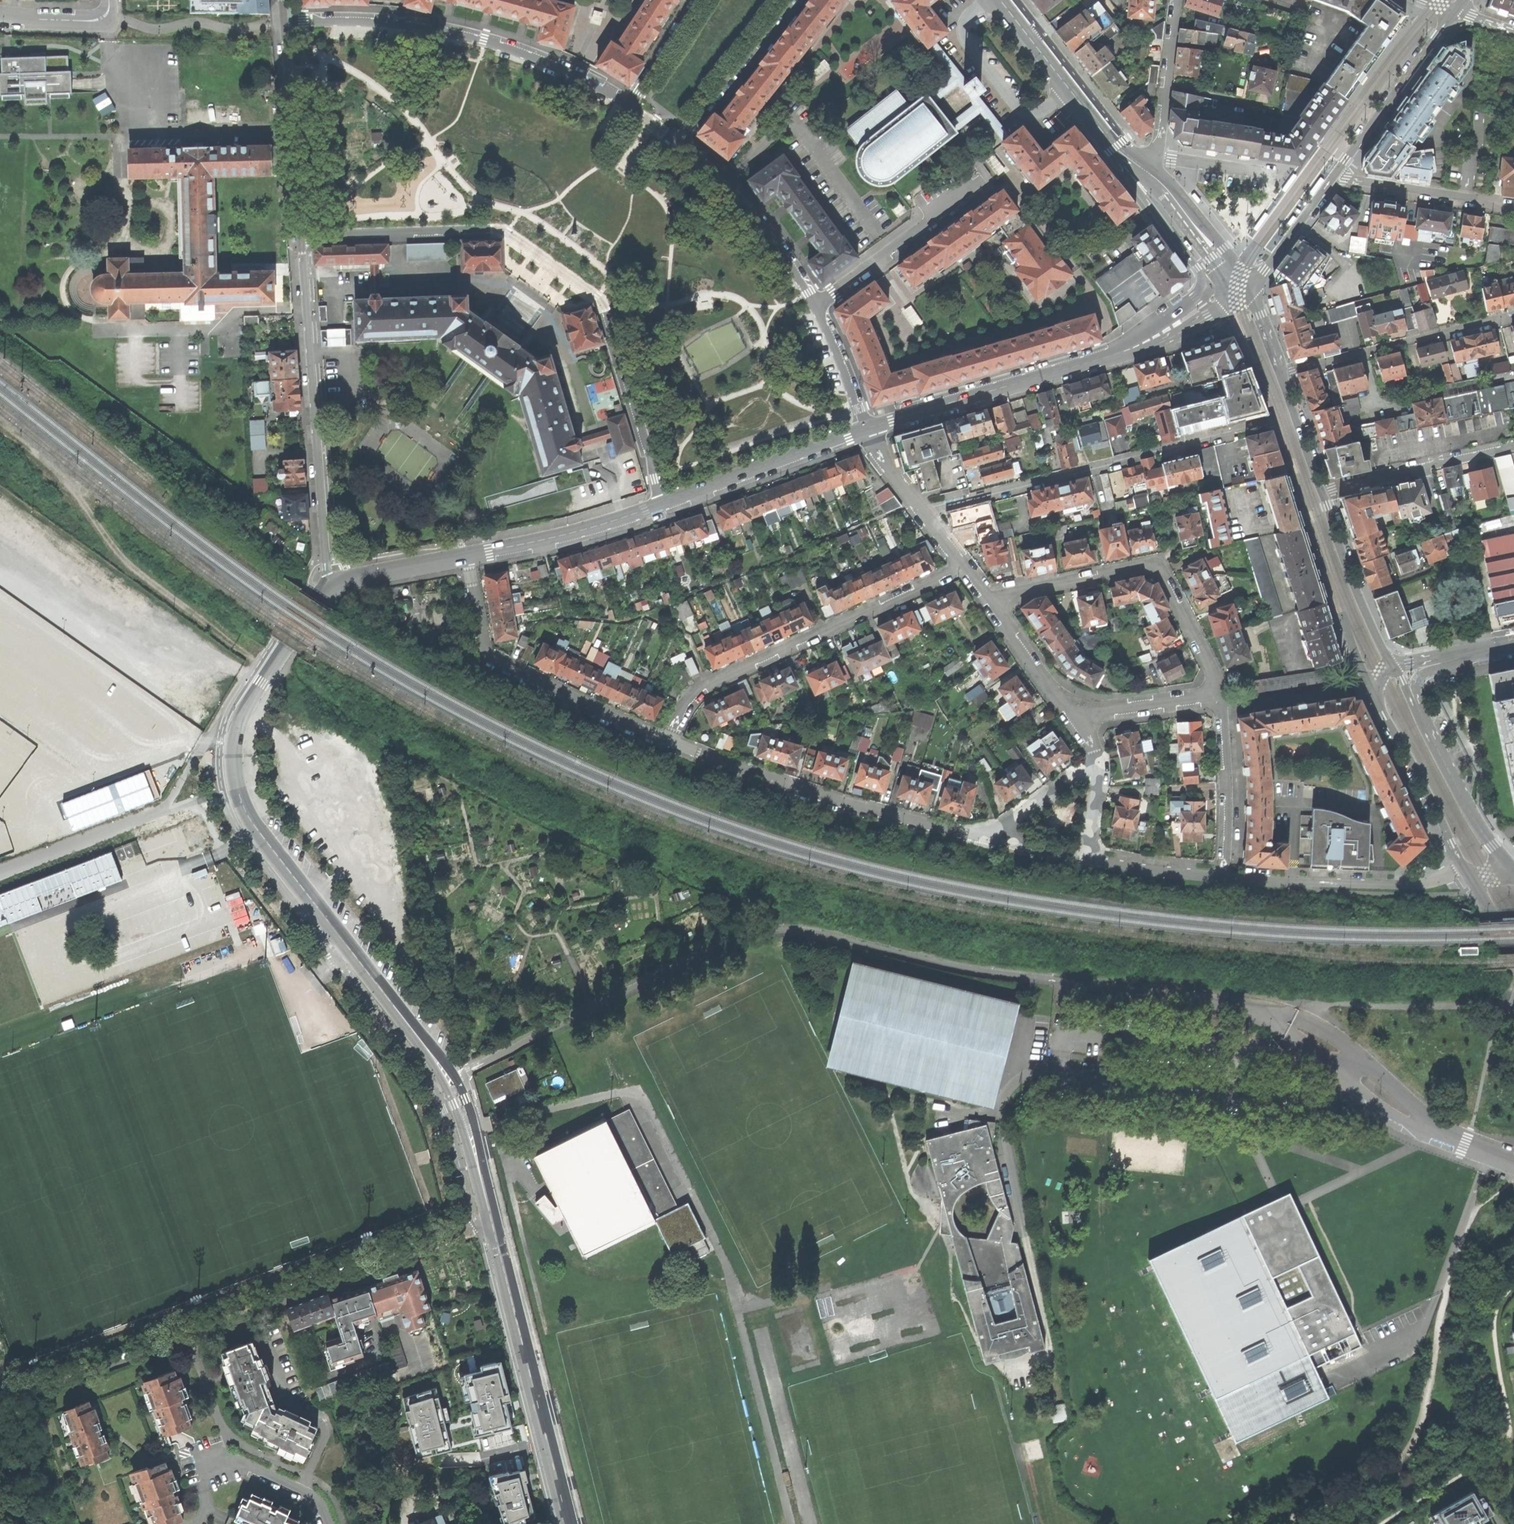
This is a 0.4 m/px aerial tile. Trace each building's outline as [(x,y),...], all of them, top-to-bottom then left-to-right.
[(190,13),(270,14),(269,0),(191,0),(190,13)] [(405,5),(417,8),(430,12),(433,0),(406,0),(405,5)] [(563,48),(566,38),(566,39),(572,17),(574,7),(549,0),(549,2),(543,0),(448,0),(447,2),(451,3),(456,4),(456,2),(484,10),(484,12),(488,13),(492,14),(492,12),(520,20),(520,22),(524,23),(528,24),(529,22),(543,26),(538,41),(551,45),(563,48)] [(638,13),(632,21),(633,21),(616,47),(611,44),(597,65),(607,72),(614,76),(619,79),(618,79),(628,86),(629,84),(630,85),(642,66),(642,65),(643,63),(637,60),(654,34),(656,36),(659,32),(661,29),(659,27),(675,3),(677,5),(679,1),(680,0),(647,0),(638,13)] [(743,138),(739,134),(845,0),(814,0),(813,0),(810,0),(809,1),(806,5),(808,7),(790,30),(788,28),(785,31),(783,34),(784,35),(779,41),(770,52),(766,58),(765,57),(762,61),(759,64),(762,66),(744,89),(742,87),(739,90),(736,94),(738,95),(719,119),(715,115),(713,117),(713,116),(699,134),(699,135),(698,136),(707,143),(708,143),(718,152),(727,159),(743,138)] [(892,2),(897,9),(897,10),(907,23),(907,22),(912,28),(911,29),(921,41),(922,41),(927,48),(929,47),(935,42),(947,32),(937,20),(927,7),(936,0),(895,0),(892,2)] [(1058,0),(1032,0),(1034,4),(1042,13),(1058,0)] [(1128,17),(1152,19),(1152,17),(1154,6),(1154,0),(1130,0),(1128,17)] [(1185,6),(1218,16),(1222,0),(1187,0),(1185,6)] [(1355,43),(1375,58),(1392,35),(1405,17),(1382,0),(1316,0),(1344,10),(1366,27),(1355,43)] [(1507,14),(1513,0),(1490,0),(1487,7),(1499,11),(1507,14)] [(1065,43),(1073,54),(1086,45),(1101,33),(1114,23),(1098,2),(1057,32),(1065,43)] [(1236,6),(1230,29),(1241,31),(1247,10),(1236,6)] [(1165,21),(1151,29),(1156,35),(1156,39),(1162,40),(1165,21)] [(1224,27),(1199,21),(1197,31),(1218,34),(1222,34),(1224,27)] [(1120,30),(1114,23),(1101,33),(1107,41),(1120,30)] [(1216,46),(1218,34),(1197,31),(1180,28),(1179,34),(1178,41),(1216,46)] [(1230,29),(1227,28),(1225,36),(1228,37),(1226,45),(1236,47),(1235,51),(1252,54),(1254,44),(1253,43),(1255,35),(1241,31),(1230,29)] [(1400,113),(1386,132),(1411,149),(1417,140),(1431,142),(1466,95),(1466,81),(1462,78),(1467,71),(1464,69),(1467,64),(1468,54),(1460,48),(1464,46),(1464,41),(1445,47),(1436,60),(1438,61),(1433,67),(1400,113)] [(929,47),(953,77),(958,73),(935,42),(929,47)] [(1354,43),(1324,84),(1345,100),(1361,78),(1375,58),(1355,43),(1354,43)] [(1081,64),(1091,76),(1109,62),(1113,59),(1104,47),(1095,54),(1089,47),(1088,48),(1086,45),(1073,54),(1081,64)] [(1205,70),(1207,51),(1178,47),(1176,63),(1174,75),(1197,78),(1198,69),(1205,70)] [(72,93),(72,84),(71,75),(71,71),(69,71),(68,56),(46,57),(46,52),(38,52),(38,53),(31,54),(30,56),(26,55),(24,55),(24,58),(22,58),(22,55),(12,56),(12,58),(9,58),(1,59),(2,74),(0,74),(0,96),(25,95),(25,104),(47,103),(47,94),(70,93),(72,93)] [(1110,101),(1128,87),(1109,62),(1091,76),(1102,91),(1110,101)] [(1159,66),(1150,65),(1148,82),(1157,83),(1159,66)] [(1270,95),(1276,71),(1254,66),(1252,73),(1251,72),(1249,78),(1251,79),(1248,90),(1259,92),(1270,95)] [(975,94),(980,91),(976,87),(973,82),(968,85),(958,73),(953,77),(927,98),(926,97),(910,109),(896,92),(848,129),(862,148),(859,152),(858,155),(857,159),(857,161),(857,164),(858,167),(859,170),(860,173),(862,175),(864,178),(866,180),(870,182),(874,184),(876,185),(880,185),(884,185),(887,184),(891,182),(894,180),(954,133),(953,132),(979,111),(985,107),(975,94)] [(1285,88),(1306,93),(1310,79),(1288,74),(1285,88)] [(1300,118),(1302,119),(1321,133),(1330,120),(1345,100),(1324,84),(1300,118)] [(1138,89),(1122,102),(1125,106),(1130,102),(1131,104),(1142,95),(1138,89)] [(1200,97),(1172,91),(1171,99),(1168,124),(1181,141),(1186,147),(1219,152),(1257,158),(1261,134),(1261,130),(1254,129),(1254,128),(1210,121),(1210,122),(1196,120),(1200,97)] [(106,92),(92,100),(102,116),(115,109),(106,92)] [(1139,139),(1152,129),(1153,117),(1142,104),(1147,101),(1142,95),(1131,104),(1119,113),(1129,126),(1139,139)] [(1009,137),(985,107),(979,111),(1004,142),(1009,137)] [(1280,161),(1299,164),(1321,133),(1302,119),(1288,138),(1261,134),(1257,158),(1280,161)] [(1116,224),(1135,208),(1124,194),(1087,146),(1073,128),(1059,139),(1053,144),(1042,153),(1026,133),(1022,128),(1009,137),(1004,142),(1002,143),(1007,150),(1007,151),(1031,182),(1032,181),(1037,188),(1069,164),(1079,177),(1077,179),(1081,185),(1084,183),(1089,190),(1099,202),(1100,204),(1098,206),(1102,211),(1105,209),(1116,224)] [(1431,158),(1428,153),(1411,156),(1408,153),(1411,149),(1386,132),(1376,146),(1375,145),(1372,150),(1362,164),(1366,175),(1389,179),(1398,167),(1400,169),(1401,169),(1401,170),(1400,171),(1402,181),(1427,184),(1431,158)] [(214,304),(274,302),(273,272),(232,273),(215,274),(215,249),(215,234),(216,234),(216,216),(214,216),(213,177),(271,175),(270,147),(129,150),(130,179),(173,178),(174,182),(178,182),(180,257),(185,257),(185,274),(143,275),(143,259),(108,260),(108,276),(106,276),(105,276),(103,277),(102,277),(100,278),(99,279),(98,280),(97,281),(96,282),(95,283),(94,284),(94,286),(93,287),(93,289),(93,290),(93,292),(93,293),(94,295),(94,296),(95,298),(96,299),(99,301),(100,302),(102,303),(104,304),(107,304),(109,304),(109,321),(145,320),(144,309),(181,309),(182,320),(185,322),(212,321),(215,319),(214,304)] [(823,283),(858,258),(842,237),(841,237),(797,176),(799,176),(784,155),(775,161),(757,173),(757,174),(750,179),(758,190),(766,201),(778,192),(786,204),(784,205),(787,208),(789,211),(791,210),(808,234),(806,236),(808,239),(811,242),(813,241),(821,252),(808,262),(815,273),(823,283)] [(1502,157),(1500,179),(1504,180),(1501,196),(1512,197),(1513,197),(1513,159),(1502,157)] [(1282,190),(1285,192),(1297,176),(1293,174),(1283,188),(1282,190)] [(1312,194),(1313,195),(1325,179),(1321,176),(1320,178),(1311,191),(1310,192),(1312,194)] [(1063,281),(1072,275),(1050,245),(1045,249),(1035,236),(1027,225),(1026,226),(1015,212),(1017,211),(1002,191),(996,195),(995,194),(992,197),(989,199),(989,200),(972,213),(970,212),(966,215),(932,240),(928,243),(929,244),(911,257),(910,256),(907,259),(904,261),(904,262),(899,266),(913,287),(938,269),(939,271),(995,231),(993,229),(999,224),(1009,239),(1004,243),(1021,267),(1016,271),(1037,300),(1046,294),(1047,295),(1064,282),(1063,281)] [(1194,193),(1191,196),(1197,203),(1200,201),(1196,195),(1194,193)] [(1335,229),(1342,235),(1358,214),(1336,196),(1328,206),(1320,217),(1328,224),(1328,225),(1334,229),(1335,229)] [(1368,234),(1402,239),(1406,207),(1387,204),(1371,202),(1369,225),(1368,234)] [(1287,227),(1288,228),(1300,212),(1297,209),(1295,211),(1286,224),(1285,225),(1287,227)] [(1431,243),(1432,230),(1435,211),(1429,210),(1428,211),(1423,210),(1418,209),(1416,228),(1419,228),(1419,241),(1431,243)] [(1460,236),(1481,239),(1485,213),(1473,211),(1464,210),(1460,236)] [(1432,230),(1449,233),(1451,214),(1446,214),(1440,213),(1440,212),(1435,211),(1432,230)] [(1253,228),(1256,231),(1268,215),(1265,212),(1254,227),(1253,228)] [(576,240),(583,230),(572,222),(565,233),(576,240)] [(1365,256),(1368,234),(1369,225),(1356,223),(1351,237),(1349,254),(1365,256)] [(1513,244),(1513,230),(1490,226),(1488,240),(1513,244)] [(1095,281),(1105,294),(1117,286),(1142,267),(1166,250),(1156,235),(1150,227),(1132,241),(1138,250),(1095,281)] [(1192,249),(1194,247),(1187,237),(1183,241),(1185,244),(1187,247),(1190,250),(1192,249)] [(1330,256),(1305,237),(1279,270),(1280,272),(1278,275),(1275,279),(1277,286),(1295,281),(1300,297),(1310,294),(1312,290),(1321,289),(1325,280),(1319,277),(1330,256)] [(502,270),(504,267),(503,240),(463,243),(464,271),(475,271),(475,275),(483,275),(483,271),(502,270)] [(446,259),(445,243),(407,244),(408,261),(446,259)] [(1497,245),(1487,244),(1484,265),(1495,262),(1497,245)] [(371,263),(371,295),(378,295),(378,263),(388,263),(387,245),(314,247),(315,265),(371,263)] [(1174,260),(1166,250),(1142,267),(1147,275),(1150,273),(1158,285),(1156,286),(1162,295),(1180,282),(1186,277),(1174,260)] [(1427,282),(1432,299),(1448,294),(1467,288),(1463,271),(1427,282)] [(1481,289),(1487,311),(1497,309),(1503,307),(1498,285),(1497,280),(1494,281),(1494,284),(1491,285),(1492,286),(1481,289)] [(1302,302),(1300,297),(1295,281),(1277,286),(1269,289),(1274,304),(1280,323),(1303,317),(1298,303),(1302,302)] [(1498,285),(1503,307),(1513,305),(1513,281),(1498,285)] [(1065,350),(1100,340),(1092,315),(1055,326),(949,357),(911,368),(888,375),(885,365),(880,351),(867,318),(889,302),(874,282),(835,310),(841,323),(846,333),(851,345),(856,357),(860,368),(865,382),(873,406),(902,397),(939,387),(982,374),(1025,362),(1063,350),(1063,351),(1065,350)] [(1423,303),(1429,302),(1423,283),(1417,285),(1423,303)] [(1403,305),(1410,302),(1406,288),(1398,290),(1403,305)] [(577,450),(581,446),(579,440),(574,439),(549,356),(538,359),(518,345),(505,336),(490,325),(468,310),(467,297),(381,300),(378,295),(371,295),(369,300),(355,301),(357,341),(438,337),(441,337),(442,339),(442,343),(464,359),(492,379),(513,395),(516,394),(519,393),(520,396),(543,475),(581,464),(577,450)] [(1119,309),(1114,313),(1118,327),(1136,313),(1128,302),(1124,305),(1119,309)] [(1313,314),(1315,321),(1329,316),(1331,324),(1357,316),(1355,308),(1354,302),(1313,314)] [(574,351),(602,343),(594,315),(590,304),(587,305),(565,312),(563,315),(569,332),(565,334),(568,342),(571,341),(574,351)] [(1369,304),(1355,308),(1357,316),(1364,338),(1371,336),(1377,334),(1373,317),(1369,304)] [(320,322),(328,321),(327,306),(319,306),(320,322)] [(1412,307),(1373,317),(1377,334),(1387,332),(1388,334),(1393,333),(1397,332),(1396,329),(1406,327),(1407,331),(1418,328),(1414,313),(1412,307)] [(1431,308),(1414,313),(1418,328),(1419,332),(1429,329),(1436,327),(1431,308)] [(244,325),(259,324),(258,316),(244,316),(244,325)] [(1324,357),(1340,353),(1335,335),(1310,342),(1307,332),(1309,331),(1310,330),(1308,325),(1307,324),(1305,325),(1303,317),(1280,323),(1286,343),(1291,359),(1307,355),(1322,351),(1324,357)] [(352,345),(351,329),(321,330),(322,346),(352,345)] [(1477,357),(1499,351),(1494,330),(1483,332),(1472,335),(1477,357)] [(1482,374),(1477,357),(1472,335),(1460,338),(1450,340),(1455,362),(1456,362),(1457,365),(1462,364),(1461,361),(1466,360),(1467,366),(1466,368),(1469,379),(1482,377),(1482,374)] [(1232,338),(1181,352),(1187,371),(1211,364),(1214,365),(1219,379),(1222,378),(1248,370),(1240,354),(1232,338)] [(1448,383),(1454,382),(1447,360),(1446,360),(1441,343),(1423,347),(1417,349),(1421,366),(1444,360),(1445,364),(1443,365),(1448,383)] [(270,353),(273,381),(298,379),(297,364),(296,351),(270,353)] [(1383,381),(1405,375),(1399,353),(1388,356),(1376,359),(1383,381)] [(1133,366),(1140,389),(1170,380),(1163,357),(1137,365),(1133,366)] [(1493,371),(1482,374),(1482,377),(1493,375),(1503,372),(1510,371),(1508,361),(1491,365),(1493,371)] [(1368,388),(1361,363),(1346,366),(1333,369),(1341,394),(1368,388)] [(1311,410),(1312,410),(1326,408),(1324,403),(1328,402),(1316,368),(1297,373),(1305,395),(1311,410)] [(1343,401),(1341,394),(1333,369),(1325,371),(1330,385),(1329,385),(1335,406),(1344,404),(1343,401)] [(1228,422),(1264,413),(1257,393),(1248,370),(1222,378),(1227,397),(1222,399),(1228,422)] [(1504,380),(1503,372),(1493,375),(1494,382),(1504,380)] [(1094,377),(1079,382),(1087,410),(1092,409),(1090,401),(1110,395),(1104,374),(1094,377)] [(1390,395),(1415,390),(1411,376),(1404,378),(1405,385),(1389,388),(1390,395)] [(1415,390),(1431,387),(1429,378),(1420,380),(1420,376),(1413,377),(1415,390)] [(285,416),(301,414),(299,395),(298,379),(273,381),(256,382),(256,395),(270,394),(271,401),(274,401),(275,411),(285,410),(285,416)] [(1078,404),(1080,412),(1087,410),(1079,382),(1072,384),(1063,386),(1069,407),(1078,404)] [(1442,423),(1508,409),(1513,408),(1513,383),(1413,404),(1415,413),(1395,417),(1398,432),(1442,423)] [(1138,387),(1122,392),(1126,405),(1142,401),(1138,387)] [(1038,394),(1047,427),(1049,427),(1060,423),(1051,390),(1042,393),(1038,394)] [(1120,391),(1112,393),(1116,408),(1125,406),(1120,391)] [(1167,395),(1124,408),(1129,424),(1137,421),(1136,418),(1155,412),(1160,432),(1163,443),(1178,439),(1174,423),(1173,424),(1170,408),(1171,408),(1167,395)] [(1207,427),(1228,422),(1222,399),(1174,411),(1180,434),(1207,427)] [(1360,413),(1357,401),(1344,404),(1335,406),(1326,408),(1312,410),(1318,429),(1323,449),(1324,448),(1357,441),(1364,440),(1361,425),(1348,427),(1347,424),(1342,426),(1340,417),(1346,415),(1346,416),(1360,413)] [(617,454),(634,448),(620,403),(613,405),(617,417),(607,420),(608,424),(610,430),(579,440),(581,446),(612,436),(617,454)] [(992,408),(1002,439),(1031,431),(1028,419),(1019,422),(1019,425),(1015,426),(1008,403),(1002,405),(992,408)] [(1508,409),(1442,423),(1445,438),(1511,423),(1508,409)] [(967,415),(970,424),(974,436),(985,432),(990,431),(990,433),(990,434),(994,433),(987,410),(977,413),(967,415)] [(967,415),(962,417),(965,426),(970,424),(967,415)] [(1027,417),(1028,419),(1031,431),(1031,432),(1040,429),(1041,429),(1039,422),(1038,422),(1036,415),(1027,417)] [(1118,415),(1100,420),(1106,439),(1124,434),(1118,415)] [(956,418),(940,423),(947,443),(974,436),(970,424),(965,426),(962,417),(956,418)] [(1392,418),(1361,425),(1364,440),(1395,433),(1392,418)] [(924,492),(941,487),(932,459),(951,454),(947,443),(940,423),(921,429),(897,435),(899,444),(897,445),(902,464),(905,463),(907,471),(915,469),(920,484),(921,484),(924,492)] [(1094,423),(1074,428),(1080,447),(1099,442),(1094,423)] [(1044,443),(1052,441),(1049,427),(1047,427),(1041,429),(1040,429),(1044,443)] [(1249,456),(1253,455),(1276,449),(1271,431),(1245,438),(1249,456)] [(1071,466),(1077,465),(1069,432),(1056,435),(1057,441),(1056,442),(1063,468),(1071,466)] [(251,449),(265,448),(265,435),(251,436),(251,449)] [(1009,452),(1022,448),(1019,435),(1005,440),(1009,452)] [(1362,461),(1357,441),(1324,448),(1329,463),(1334,478),(1370,470),(1367,459),(1362,461)] [(972,466),(1003,457),(1002,452),(1005,451),(1004,445),(1000,446),(999,443),(960,454),(964,468),(972,466)] [(1200,449),(1210,491),(1220,489),(1223,488),(1214,446),(1200,449)] [(1257,480),(1263,479),(1284,474),(1280,461),(1276,449),(1253,455),(1255,460),(1251,460),(1256,476),(1257,480)] [(1189,480),(1203,476),(1198,454),(1184,458),(1183,457),(1179,458),(1176,459),(1175,460),(1161,463),(1167,485),(1181,482),(1181,483),(1189,481),(1189,480)] [(1495,458),(1511,515),(1513,514),(1513,473),(1509,455),(1495,458)] [(854,480),(865,476),(857,456),(852,458),(847,460),(854,480)] [(1170,501),(1168,490),(1164,491),(1159,468),(1157,469),(1155,469),(1152,457),(1141,460),(1147,487),(1156,485),(1159,500),(1156,501),(1157,504),(1170,501)] [(285,487),(306,486),(305,472),(304,459),(284,460),(284,470),(279,470),(279,473),(279,474),(278,475),(279,476),(279,477),(280,478),(281,479),(282,479),(285,479),(285,487)] [(1014,475),(1009,459),(1006,460),(1007,463),(980,471),(983,483),(1001,478),(1014,475)] [(837,464),(837,465),(844,483),(844,484),(854,480),(847,460),(841,462),(837,464)] [(824,470),(831,488),(835,498),(840,496),(836,486),(844,483),(837,465),(830,468),(824,470)] [(1126,484),(1145,480),(1141,465),(1131,468),(1122,470),(1126,484)] [(1452,467),(1444,469),(1448,488),(1465,485),(1463,475),(1461,465),(1452,467)] [(1481,470),(1463,475),(1465,485),(1465,489),(1470,487),(1475,506),(1484,504),(1482,498),(1497,495),(1491,468),(1481,470)] [(817,493),(831,488),(824,470),(817,472),(810,475),(817,493)] [(1107,501),(1114,500),(1108,473),(1101,474),(1107,501)] [(1274,513),(1280,532),(1302,528),(1293,501),(1284,474),(1263,479),(1271,502),(1269,502),(1272,513),(1274,513)] [(802,478),(796,480),(803,498),(817,493),(810,475),(802,478)] [(1233,486),(1245,483),(1244,479),(1243,476),(1231,479),(1233,486)] [(1087,502),(1093,500),(1087,478),(1073,482),(1058,485),(1063,508),(1064,514),(1073,512),(1073,511),(1084,508),(1084,506),(1088,505),(1087,502)] [(803,498),(796,480),(789,483),(783,485),(790,503),(803,498)] [(1404,483),(1390,486),(1397,509),(1400,519),(1407,516),(1408,519),(1430,512),(1420,480),(1404,483)] [(776,488),(769,490),(776,508),(790,503),(783,485),(776,488)] [(1032,516),(1063,508),(1058,485),(1045,488),(1033,491),(1035,500),(1028,501),(1032,516)] [(1390,486),(1370,490),(1378,516),(1380,515),(1379,513),(1397,509),(1390,486)] [(887,487),(876,496),(880,504),(879,505),(885,513),(901,507),(887,487)] [(1210,547),(1232,543),(1225,511),(1220,489),(1210,491),(1198,494),(1200,502),(1205,501),(1213,538),(1208,539),(1210,547)] [(756,495),(763,513),(776,508),(769,490),(762,493),(756,495)] [(1346,518),(1352,539),(1376,531),(1372,518),(1378,516),(1370,490),(1340,498),(1346,518)] [(1451,493),(1439,496),(1443,510),(1455,507),(1451,493)] [(299,518),(308,518),(307,506),(306,494),(282,496),(285,519),(293,519),(293,520),(299,520),(299,518)] [(749,519),(763,513),(756,495),(748,498),(742,500),(749,519)] [(1147,496),(1133,499),(1134,500),(1127,501),(1128,507),(1135,506),(1135,507),(1149,504),(1147,496)] [(742,500),(742,499),(736,502),(732,503),(739,523),(750,520),(749,519),(742,500)] [(723,529),(739,523),(732,503),(726,505),(722,507),(723,511),(717,513),(723,529)] [(978,537),(995,533),(988,503),(948,513),(953,531),(976,526),(978,537)] [(1179,532),(1183,548),(1196,546),(1194,537),(1202,535),(1196,507),(1187,509),(1188,514),(1176,517),(1178,526),(1177,526),(1178,529),(1178,532),(1179,532)] [(845,509),(840,512),(846,529),(852,527),(845,509)] [(1067,524),(1064,514),(1058,516),(1060,526),(1067,524)] [(716,532),(711,519),(699,523),(697,516),(692,518),(686,520),(692,540),(716,532)] [(682,542),(683,543),(692,540),(686,520),(681,521),(676,523),(676,524),(682,542)] [(995,526),(997,532),(1011,529),(1010,522),(995,526)] [(1128,532),(1133,553),(1141,551),(1142,552),(1144,551),(1147,551),(1147,550),(1155,548),(1155,547),(1157,545),(1156,540),(1153,539),(1150,522),(1140,524),(1141,529),(1128,532)] [(276,535),(280,530),(271,523),(267,528),(276,535)] [(663,528),(668,547),(682,542),(676,524),(668,526),(663,528)] [(1064,537),(1067,524),(1060,526),(1048,529),(1050,541),(1064,537)] [(1100,530),(1106,559),(1118,556),(1128,554),(1122,526),(1100,530)] [(649,532),(655,551),(656,556),(665,553),(663,549),(668,547),(663,528),(656,530),(649,532)] [(1273,534),(1298,610),(1323,602),(1325,601),(1319,584),(1307,545),(1302,528),(1280,532),(1273,534)] [(1450,533),(1421,544),(1428,564),(1437,561),(1444,558),(1443,556),(1448,554),(1443,541),(1459,536),(1460,537),(1468,534),(1467,528),(1450,533)] [(1014,536),(1012,529),(1011,529),(997,532),(999,540),(1002,539),(1014,536)] [(1056,570),(1050,541),(1048,529),(1035,532),(1039,548),(1023,552),(1028,576),(1043,573),(1056,570)] [(1360,563),(1387,554),(1379,530),(1376,531),(1352,539),(1356,550),(1360,563)] [(641,535),(635,537),(641,556),(655,551),(649,532),(641,535)] [(983,544),(999,540),(997,532),(995,533),(990,534),(991,538),(982,540),(983,544)] [(839,543),(849,539),(846,533),(836,537),(839,543)] [(1480,542),(1493,603),(1492,603),(1495,618),(1513,614),(1513,534),(1480,542)] [(641,556),(635,537),(628,539),(621,541),(627,560),(635,558),(639,568),(644,566),(641,556)] [(1268,619),(1281,615),(1256,537),(1242,540),(1268,619)] [(1004,546),(1002,539),(999,540),(983,544),(985,554),(987,566),(990,565),(991,573),(1006,569),(1005,562),(1007,561),(1005,553),(1008,552),(1006,545),(1004,546)] [(1081,564),(1095,561),(1092,547),(1087,547),(1086,540),(1064,544),(1066,556),(1062,557),(1064,568),(1081,564)] [(607,546),(613,564),(627,560),(621,541),(615,543),(607,546)] [(910,545),(913,552),(923,548),(919,541),(910,545)] [(1403,555),(1394,558),(1400,574),(1408,571),(1416,568),(1411,553),(1420,550),(1418,544),(1401,550),(1403,555)] [(601,548),(593,550),(599,569),(600,569),(602,568),(606,567),(613,564),(607,546),(601,548)] [(930,568),(932,567),(923,547),(923,548),(913,552),(922,571),(923,571),(927,569),(930,568)] [(599,569),(593,550),(587,552),(580,554),(586,573),(599,569)] [(656,557),(656,556),(655,551),(641,556),(644,566),(649,565),(648,559),(656,557)] [(913,552),(904,556),(913,576),(917,574),(919,573),(921,576),(924,575),(922,571),(913,552)] [(586,574),(586,573),(580,554),(574,556),(569,557),(576,578),(586,574)] [(1389,555),(1380,558),(1383,566),(1392,562),(1389,555)] [(913,576),(904,556),(894,561),(903,580),(907,578),(913,576)] [(577,582),(576,578),(569,557),(563,560),(559,561),(561,567),(555,569),(557,578),(564,576),(567,585),(577,582)] [(1205,558),(1190,566),(1191,568),(1184,572),(1187,577),(1192,587),(1217,575),(1217,574),(1226,575),(1219,557),(1208,563),(1205,558)] [(1370,590),(1389,584),(1385,570),(1389,569),(1388,566),(1384,567),(1383,566),(1380,558),(1361,565),(1365,578),(1370,590)] [(1019,560),(1012,562),(1016,576),(1023,574),(1019,560)] [(554,569),(555,569),(561,567),(559,561),(552,563),(554,569)] [(885,565),(894,584),(899,582),(903,580),(894,561),(885,565)] [(539,577),(548,576),(545,564),(536,566),(539,577)] [(618,581),(613,564),(606,567),(611,583),(618,581)] [(888,587),(894,584),(885,565),(875,570),(884,589),(888,587)] [(650,585),(644,566),(639,568),(644,587),(650,585)] [(785,590),(807,580),(801,568),(779,577),(785,590)] [(865,574),(874,594),(879,591),(884,589),(875,570),(865,574)] [(486,582),(487,587),(508,583),(506,573),(485,576),(486,582)] [(855,579),(864,598),(869,596),(874,594),(865,574),(855,579)] [(1221,583),(1217,575),(1192,587),(1194,592),(1197,597),(1196,598),(1195,601),(1197,606),(1201,607),(1215,600),(1214,597),(1220,594),(1216,586),(1221,583)] [(1134,601),(1144,606),(1164,596),(1158,584),(1153,586),(1148,583),(1144,581),(1143,577),(1129,580),(1134,601)] [(739,578),(733,580),(737,588),(742,586),(739,578)] [(859,600),(864,598),(855,579),(846,583),(854,602),(859,600)] [(1114,605),(1134,601),(1129,580),(1122,581),(1116,582),(1117,587),(1110,589),(1114,605)] [(510,594),(508,583),(487,587),(488,592),(489,597),(510,594)] [(846,583),(836,588),(845,607),(850,604),(854,602),(846,583)] [(840,609),(845,607),(836,588),(832,590),(828,591),(825,585),(816,589),(823,605),(830,602),(835,612),(840,609)] [(710,590),(703,593),(707,601),(714,598),(710,590)] [(1099,593),(1098,590),(1094,591),(1089,592),(1089,595),(1077,598),(1084,626),(1106,622),(1100,593),(1099,593)] [(946,596),(940,599),(948,615),(961,609),(954,592),(946,596)] [(1387,640),(1410,632),(1407,624),(1403,613),(1395,593),(1373,600),(1381,623),(1387,640)] [(510,594),(489,597),(490,602),(491,608),(511,604),(510,594)] [(1144,606),(1153,623),(1165,617),(1168,616),(1165,610),(1169,608),(1167,603),(1164,596),(1144,606)] [(1040,634),(1058,621),(1053,613),(1056,611),(1046,597),(1034,599),(1029,603),(1022,608),(1040,634)] [(928,604),(918,609),(924,621),(932,617),(934,622),(948,615),(940,599),(928,604)] [(687,600),(673,606),(680,620),(693,614),(687,600)] [(780,604),(783,612),(789,624),(792,631),(796,629),(802,627),(793,608),(789,600),(780,604)] [(1327,664),(1341,660),(1339,654),(1341,653),(1339,647),(1337,648),(1333,635),(1332,631),(1329,631),(1323,613),(1327,612),(1323,602),(1298,610),(1295,611),(1301,629),(1300,630),(1303,637),(1304,637),(1304,640),(1302,641),(1308,659),(1310,658),(1313,667),(1326,663),(1327,664)] [(491,613),(492,619),(520,614),(523,613),(522,603),(511,604),(491,608),(491,613)] [(807,624),(812,622),(803,603),(793,608),(802,627),(806,625),(807,624)] [(782,636),(774,617),(768,605),(759,610),(764,621),(772,640),(773,640),(777,638),(781,636),(782,636)] [(1240,628),(1232,605),(1217,609),(1218,612),(1208,615),(1211,625),(1215,636),(1216,635),(1238,629),(1240,628)] [(1422,606),(1403,613),(1407,624),(1410,632),(1428,624),(1422,606)] [(906,614),(897,618),(905,635),(918,629),(916,625),(922,622),(917,609),(906,614)] [(783,612),(774,617),(782,636),(787,634),(792,631),(789,624),(783,612)] [(520,614),(492,619),(493,624),(494,629),(515,625),(521,624),(520,614)] [(1156,651),(1170,644),(1169,640),(1175,637),(1175,636),(1176,633),(1175,631),(1174,629),(1171,628),(1170,628),(1165,617),(1153,623),(1144,628),(1156,651)] [(877,628),(883,641),(890,658),(893,663),(900,660),(892,642),(905,635),(897,618),(887,623),(877,628)] [(1113,631),(1119,630),(1116,618),(1110,619),(1113,631)] [(705,621),(698,624),(700,630),(707,626),(705,621)] [(764,621),(754,626),(763,645),(765,644),(767,643),(771,641),(772,640),(764,621)] [(1073,642),(1058,621),(1040,634),(1047,645),(1055,655),(1073,642)] [(741,624),(753,649),(758,647),(763,645),(754,626),(748,629),(745,622),(741,624)] [(748,652),(753,649),(741,624),(741,623),(731,627),(743,654),(748,652)] [(495,634),(496,640),(517,636),(515,625),(494,629),(495,634)] [(721,631),(725,639),(734,658),(739,656),(743,654),(731,627),(721,631)] [(1243,645),(1238,629),(1216,635),(1221,649),(1226,666),(1249,659),(1245,645),(1243,645)] [(1092,687),(1102,670),(1094,664),(1097,660),(1088,654),(1085,656),(1081,651),(1083,649),(1106,646),(1102,633),(1081,637),(1073,642),(1055,655),(1060,663),(1066,671),(1092,687)] [(517,644),(525,648),(527,645),(530,639),(522,635),(517,644)] [(563,654),(564,653),(563,653),(568,644),(558,639),(554,648),(545,668),(549,670),(555,672),(563,654)] [(725,639),(715,644),(724,663),(729,660),(734,658),(725,639)] [(871,646),(862,650),(870,667),(890,658),(883,641),(871,646)] [(993,647),(990,642),(975,653),(978,657),(972,661),(978,669),(981,667),(999,654),(993,647)] [(539,665),(545,668),(554,648),(544,644),(535,663),(539,665)] [(718,665),(724,663),(715,644),(705,648),(714,667),(718,665)] [(534,648),(527,645),(525,648),(521,658),(528,661),(534,648)] [(579,655),(576,660),(589,666),(596,651),(591,649),(587,659),(579,655)] [(854,654),(849,656),(856,674),(858,673),(862,682),(874,676),(870,667),(862,650),(854,654)] [(594,690),(602,672),(607,662),(610,657),(596,651),(589,666),(581,684),(587,687),(594,690)] [(684,652),(671,658),(674,664),(687,658),(684,652)] [(1148,653),(1136,658),(1139,664),(1150,660),(1148,653)] [(563,654),(555,672),(561,675),(568,678),(576,660),(563,654)] [(1003,661),(999,654),(981,667),(985,674),(988,672),(992,678),(1007,667),(1003,661)] [(1175,677),(1184,672),(1175,654),(1157,663),(1166,681),(1175,677)] [(692,657),(684,660),(691,675),(699,672),(692,657)] [(948,673),(964,662),(960,657),(944,668),(948,673)] [(575,681),(581,684),(589,666),(576,660),(568,678),(575,681)] [(613,665),(607,662),(602,672),(608,675),(613,665)] [(828,666),(821,669),(829,687),(850,677),(844,665),(837,668),(835,663),(828,666)] [(692,679),(686,669),(681,672),(686,682),(692,679)] [(782,672),(775,676),(782,693),(796,686),(788,669),(782,672)] [(812,673),(808,675),(816,692),(829,687),(821,669),(812,673)] [(1249,694),(1329,682),(1327,669),(1247,681),(1249,694)] [(1494,701),(1513,697),(1513,669),(1513,670),(1488,675),(1494,701)] [(608,675),(602,672),(594,690),(600,693),(607,696),(616,678),(608,675)] [(634,708),(642,690),(646,681),(633,675),(629,684),(620,702),(626,705),(634,708)] [(762,683),(754,686),(761,701),(768,698),(769,699),(782,693),(775,676),(766,679),(761,682),(762,683)] [(620,680),(616,678),(607,696),(614,699),(620,702),(629,684),(620,680)] [(1019,683),(1015,678),(1000,689),(1008,701),(1023,690),(1019,683)] [(968,692),(973,699),(984,690),(980,684),(968,692)] [(634,708),(633,710),(638,712),(643,714),(652,695),(642,690),(634,708)] [(989,696),(984,690),(973,699),(977,704),(989,696)] [(1027,696),(1023,690),(1008,701),(999,708),(1008,720),(1032,702),(1027,696)] [(729,697),(718,702),(726,719),(740,712),(739,712),(749,707),(741,691),(729,697)] [(652,695),(643,714),(647,716),(653,719),(662,699),(652,695)] [(1401,865),(1426,841),(1416,819),(1404,794),(1406,792),(1404,789),(1402,785),(1400,786),(1384,752),(1386,751),(1384,747),(1382,743),(1380,744),(1366,715),(1357,697),(1305,705),(1304,702),(1300,703),(1296,704),(1297,706),(1238,715),(1241,731),(1243,746),(1245,766),(1242,766),(1243,770),(1243,774),(1246,774),(1247,788),(1247,805),(1244,805),(1244,809),(1244,812),(1247,813),(1247,834),(1245,852),(1245,863),(1286,866),(1287,844),(1272,842),(1269,840),(1270,817),(1270,787),(1264,737),(1266,734),(1340,722),(1342,722),(1343,722),(1346,725),(1398,835),(1386,848),(1401,865)] [(1500,743),(1513,740),(1513,697),(1494,701),(1492,701),(1500,743)] [(903,711),(898,702),(896,703),(894,699),(886,702),(890,712),(903,711)] [(808,716),(815,713),(810,700),(802,703),(808,716)] [(914,709),(922,705),(920,700),(911,704),(914,709)] [(872,714),(890,712),(886,702),(885,701),(869,707),(872,714)] [(704,708),(712,725),(726,719),(718,702),(710,705),(704,708)] [(929,729),(933,716),(914,711),(911,723),(929,729)] [(1169,743),(1178,743),(1201,741),(1201,731),(1200,721),(1179,723),(1179,729),(1168,729),(1169,743)] [(764,756),(771,758),(776,740),(779,730),(781,723),(776,724),(771,739),(763,736),(758,754),(764,756)] [(752,730),(748,743),(758,746),(762,734),(752,730)] [(782,731),(779,730),(776,740),(784,743),(785,737),(781,736),(782,731)] [(1151,750),(1149,741),(1139,743),(1137,731),(1115,736),(1117,745),(1117,746),(1117,748),(1119,757),(1141,752),(1151,750)] [(1063,759),(1069,755),(1059,740),(1057,741),(1050,732),(1040,739),(1057,763),(1063,759)] [(716,745),(723,748),(728,735),(721,733),(716,745)] [(735,753),(740,741),(736,739),(735,738),(728,735),(723,748),(735,753)] [(851,748),(857,750),(861,738),(854,736),(851,748)] [(857,750),(865,753),(869,740),(861,738),(857,750)] [(1050,769),(1057,763),(1040,739),(1028,748),(1045,772),(1050,769)] [(780,761),(795,766),(801,748),(784,743),(776,740),(771,758),(780,761)] [(1500,743),(1509,784),(1513,783),(1513,740),(1500,743)] [(1181,763),(1200,761),(1200,751),(1202,751),(1202,747),(1201,741),(1178,743),(1178,752),(1181,752),(1181,763)] [(1008,750),(1016,761),(1023,756),(1015,745),(1008,750)] [(820,772),(827,775),(834,752),(827,750),(826,754),(807,749),(802,766),(814,770),(814,771),(820,772)] [(890,765),(898,767),(902,754),(894,751),(890,765)] [(841,779),(846,760),(835,757),(837,753),(834,752),(827,775),(833,776),(841,779)] [(1146,773),(1141,752),(1119,757),(1121,764),(1122,767),(1122,768),(1125,777),(1130,776),(1131,778),(1139,777),(1139,775),(1146,773)] [(864,785),(870,787),(878,757),(865,753),(862,765),(861,765),(856,783),(864,785)] [(876,789),(883,790),(888,773),(887,772),(888,768),(881,757),(878,757),(870,787),(876,789)] [(985,774),(991,770),(985,761),(979,765),(985,774)] [(1024,787),(1031,782),(1016,761),(1004,770),(1008,775),(1018,791),(1024,787)] [(905,797),(912,799),(917,780),(921,768),(907,764),(898,795),(905,797)] [(1184,783),(1200,782),(1198,766),(1183,767),(1184,783)] [(932,778),(940,780),(943,769),(935,767),(932,778)] [(946,809),(954,811),(962,782),(949,779),(951,771),(943,769),(940,780),(948,782),(947,784),(946,785),(940,807),(946,809)] [(1012,795),(1018,791),(1008,775),(995,784),(1006,800),(1012,795)] [(1158,777),(1146,778),(1146,786),(1158,785),(1158,777)] [(918,800),(925,802),(930,784),(917,780),(912,799),(918,800)] [(959,812),(966,814),(975,786),(962,782),(954,811),(959,812)] [(1159,793),(1158,785),(1146,786),(1144,786),(1144,794),(1159,793)] [(434,786),(426,787),(427,799),(436,797),(434,786)] [(1136,810),(1138,800),(1120,796),(1119,802),(1118,806),(1116,805),(1114,815),(1137,820),(1139,810),(1136,810)] [(1180,812),(1180,821),(1204,821),(1204,816),(1205,812),(1202,811),(1202,801),(1180,801),(1180,799),(1171,796),(1170,811),(1180,812)] [(1368,865),(1368,857),(1372,857),(1371,843),(1368,843),(1369,823),(1353,822),(1353,819),(1347,819),(1347,816),(1342,813),(1335,811),(1327,809),(1320,808),(1312,807),(1311,815),(1300,815),(1299,854),(1310,855),(1309,868),(1327,868),(1327,860),(1339,860),(1339,864),(1368,865)] [(1146,822),(1137,820),(1114,815),(1112,825),(1114,825),(1113,829),(1112,835),(1136,840),(1137,833),(1144,835),(1146,822)] [(1204,828),(1204,821),(1180,821),(1172,821),(1171,834),(1182,835),(1182,841),(1201,841),(1201,831),(1204,831),(1204,828)] [(489,837),(481,839),(482,845),(490,844),(489,837)] [(515,843),(508,845),(511,853),(517,851),(515,843)] [(446,853),(439,855),(441,862),(447,861),(446,853)] [(1368,870),(1368,865),(1339,864),(1339,860),(1327,860),(1327,868),(1333,868),(1368,870)] [(538,866),(531,868),(534,877),(541,875),(538,866)] [(544,887),(541,891),(548,898),(552,895),(544,887)] [(585,889),(579,892),(581,899),(587,897),(585,889)] [(690,890),(682,893),(685,900),(692,897),(690,890)] [(579,892),(572,894),(575,901),(581,899),(579,892)] [(680,892),(674,895),(677,903),(683,900),(680,892)] [(477,901),(469,903),(471,911),(479,909),(477,901)] [(619,927),(615,921),(608,925),(612,931),(619,927)] [(596,933),(595,926),(587,927),(588,934),(596,933)] [(500,939),(495,942),(500,950),(506,947),(500,939)] [(562,959),(552,961),(554,969),(564,966),(562,959)] [(837,1065),(983,1102),(990,1077),(992,1073),(995,1070),(998,1067),(1002,1065),(1007,1046),(1003,1041),(1002,1037),(1001,1034),(1001,1030),(1008,1004),(861,967),(855,994),(852,998),(848,1002),(842,1005),(838,1023),(839,1025),(841,1029),(843,1033),(843,1037),(842,1042),(837,1065)] [(505,1096),(522,1088),(514,1070),(485,1084),(488,1090),(492,1100),(504,1094),(505,1096)] [(696,1259),(709,1252),(702,1239),(704,1238),(687,1202),(673,1209),(625,1110),(604,1120),(533,1155),(558,1204),(552,1207),(543,1195),(534,1203),(551,1223),(564,1217),(584,1257),(654,1222),(670,1254),(688,1245),(696,1259)] [(998,1354),(1028,1347),(1023,1329),(1033,1326),(1035,1326),(1038,1323),(1017,1243),(1010,1242),(1013,1228),(1007,1204),(1003,1206),(1000,1190),(1001,1189),(1002,1187),(1001,1186),(1000,1185),(998,1184),(997,1179),(997,1178),(998,1171),(992,1148),(995,1122),(983,1121),(968,1119),(967,1129),(925,1140),(941,1199),(945,1199),(949,1198),(953,1197),(956,1196),(960,1195),(962,1193),(965,1192),(969,1189),(973,1187),(978,1185),(984,1183),(985,1183),(986,1189),(988,1193),(990,1199),(992,1204),(995,1207),(998,1211),(986,1240),(966,1237),(965,1237),(950,1235),(950,1236),(977,1339),(981,1340),(983,1340),(993,1337),(998,1354)] [(939,1234),(950,1236),(950,1235),(965,1237),(961,1233),(959,1231),(957,1229),(956,1226),(955,1224),(954,1221),(954,1218),(953,1215),(953,1211),(954,1208),(955,1203),(957,1200),(959,1197),(962,1194),(965,1192),(962,1193),(960,1195),(956,1196),(953,1197),(949,1198),(945,1199),(941,1199),(941,1200),(939,1234)] [(1146,1275),(1154,1270),(1209,1387),(1201,1391),(1202,1394),(1204,1397),(1212,1393),(1233,1446),(1313,1406),(1328,1398),(1310,1359),(1307,1354),(1354,1332),(1348,1320),(1339,1301),(1343,1299),(1344,1300),(1336,1283),(1336,1285),(1333,1287),(1293,1202),(1291,1199),(1289,1194),(1280,1197),(1275,1200),(1271,1202),(1257,1208),(1253,1201),(1253,1200),(1238,1207),(1239,1208),(1242,1215),(1148,1259),(1151,1265),(1143,1268),(1144,1272),(1146,1275)] [(386,1280),(367,1286),(377,1315),(378,1316),(398,1309),(406,1331),(425,1325),(421,1312),(430,1309),(419,1275),(400,1281),(398,1276),(386,1280)] [(359,1339),(355,1327),(354,1324),(377,1315),(367,1286),(348,1293),(330,1299),(328,1293),(312,1299),(286,1308),(294,1329),(335,1314),(340,1332),(342,1336),(326,1341),(328,1348),(327,1349),(326,1350),(328,1356),(329,1357),(331,1357),(333,1364),(344,1361),(345,1362),(346,1363),(355,1360),(354,1358),(363,1354),(361,1347),(364,1346),(362,1339),(361,1338),(359,1339)] [(444,1313),(441,1324),(448,1326),(451,1314),(444,1313)] [(1045,1349),(1038,1323),(1035,1326),(1033,1326),(1023,1329),(1028,1347),(998,1354),(993,1337),(983,1340),(981,1340),(977,1339),(984,1365),(1000,1360),(1000,1359),(1003,1359),(1007,1359),(1012,1359),(1016,1358),(1021,1356),(1025,1354),(1029,1351),(1029,1353),(1045,1349)] [(387,1344),(392,1360),(395,1369),(407,1365),(399,1340),(387,1344)] [(248,1412),(271,1404),(262,1382),(268,1380),(263,1365),(261,1365),(258,1358),(256,1358),(251,1343),(223,1352),(231,1375),(240,1399),(242,1398),(248,1412)] [(395,1369),(392,1360),(315,1388),(320,1401),(396,1373),(395,1369)] [(404,1395),(417,1455),(495,1438),(496,1443),(519,1438),(502,1360),(481,1365),(481,1368),(460,1373),(466,1400),(471,1399),(474,1411),(450,1416),(448,1405),(443,1406),(438,1387),(404,1395)] [(166,1433),(177,1429),(178,1431),(191,1426),(181,1399),(184,1398),(183,1395),(174,1370),(158,1376),(158,1378),(145,1383),(158,1418),(160,1417),(166,1433)] [(95,1462),(109,1457),(100,1432),(89,1401),(75,1406),(76,1408),(66,1412),(75,1437),(71,1438),(74,1447),(78,1446),(84,1464),(95,1460),(95,1462)] [(273,1411),(271,1404),(248,1412),(244,1413),(241,1420),(254,1426),(253,1431),(267,1438),(266,1441),(268,1442),(268,1443),(277,1447),(277,1446),(284,1449),(305,1459),(309,1449),(308,1448),(318,1428),(307,1422),(306,1421),(301,1418),(300,1419),(278,1409),(276,1412),(273,1411)] [(1053,1423),(1068,1420),(1064,1404),(1050,1407),(1053,1423)] [(183,1520),(173,1491),(176,1490),(174,1487),(166,1463),(148,1469),(147,1467),(133,1472),(146,1508),(149,1507),(155,1523),(172,1523),(183,1520)] [(491,1487),(502,1523),(518,1523),(538,1518),(523,1466),(491,1476),(494,1486),(491,1487)] [(1441,1523),(1483,1523),(1482,1522),(1494,1515),(1488,1504),(1481,1508),(1472,1492),(1434,1513),(1441,1523)] [(286,1519),(288,1514),(275,1507),(251,1496),(249,1500),(243,1497),(239,1506),(240,1507),(236,1516),(251,1523),(298,1523),(286,1519)] [(1049,1511),(1037,1514),(1040,1523),(1052,1523),(1049,1511)] [(428,1512),(415,1517),(418,1523),(431,1518),(428,1512)]
